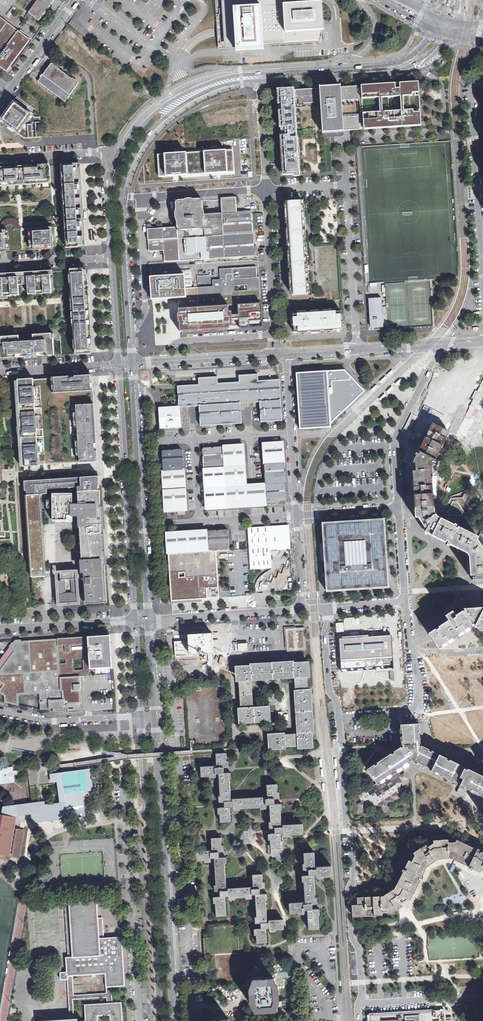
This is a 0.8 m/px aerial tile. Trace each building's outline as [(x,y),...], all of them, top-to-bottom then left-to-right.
[(28,13),(39,21),(53,2),(54,0),(38,0),(28,13)] [(220,32),(220,46),(320,40),(317,0),(218,0),(220,32)] [(0,17),(0,67),(6,72),(30,40),(0,17)] [(52,63),(39,81),(66,101),(79,83),(52,63)] [(364,128),(364,130),(417,126),(415,88),(412,88),(412,83),(361,86),(361,88),(364,128)] [(357,86),(320,88),(322,120),(328,120),(329,131),(337,130),(337,131),(340,131),(340,130),(343,130),(343,131),(360,130),(360,128),(364,128),(361,88),(357,88),(357,86)] [(320,88),(279,91),(280,106),(283,160),(284,175),(299,174),(296,131),(306,131),(308,129),(313,129),(314,133),(323,132),(322,120),(320,88)] [(440,88),(422,89),(423,101),(441,100),(440,88)] [(40,115),(16,98),(0,120),(24,138),(42,138),(40,115)] [(79,164),(64,165),(69,247),(84,246),(79,164)] [(30,189),(30,191),(31,193),(31,194),(32,196),(33,197),(34,198),(35,199),(36,199),(38,200),(39,200),(41,200),(42,200),(44,199),(45,199),(47,198),(48,197),(49,196),(50,195),(50,194),(51,192),(51,191),(51,189),(51,187),(50,166),(0,169),(0,191),(30,189)] [(253,234),(252,211),(237,212),(236,197),(221,198),(222,213),(224,236),(253,234)] [(180,261),(210,259),(209,236),(224,236),(222,213),(203,214),(202,199),(176,201),(177,227),(180,261)] [(302,201),(286,202),(287,219),(291,219),(291,226),(287,226),(288,242),(290,242),(290,244),(289,244),(290,263),(293,263),(294,270),(290,270),(291,284),(294,284),(294,285),(291,286),(292,295),(308,294),(306,270),(304,270),(304,262),(308,262),(307,257),(305,257),(304,238),(306,238),(306,234),(304,234),(303,225),(301,226),(301,218),(303,218),(302,211),(304,210),(304,206),(302,206),(302,201)] [(7,235),(8,251),(35,248),(34,232),(53,232),(52,228),(21,229),(19,222),(12,220),(5,221),(1,225),(0,231),(0,235),(7,235)] [(180,261),(177,227),(153,229),(147,229),(149,252),(164,251),(165,262),(180,261)] [(53,232),(34,232),(35,248),(54,248),(53,232)] [(224,236),(225,258),(255,256),(253,234),(224,236)] [(224,236),(209,236),(210,259),(225,258),(224,236)] [(213,282),(197,283),(198,298),(232,297),(242,296),(258,296),(258,291),(257,287),(260,287),(259,273),(257,273),(256,263),(220,265),(220,275),(221,282),(213,282)] [(189,266),(153,269),(154,293),(180,292),(190,291),(189,266)] [(71,271),(72,278),(73,278),(73,284),(72,284),(73,297),(74,297),(74,304),(73,304),(74,312),(89,311),(88,296),(86,296),(85,284),(87,284),(86,270),(71,271)] [(8,299),(8,293),(9,296),(19,295),(18,283),(28,283),(28,295),(54,293),(53,272),(0,275),(0,299),(8,299)] [(190,291),(180,292),(180,299),(191,299),(190,291)] [(258,296),(242,296),(242,307),(242,311),(242,313),(243,320),(261,319),(261,304),(260,295),(258,296)] [(181,325),(234,323),(233,320),(233,318),(233,302),(232,297),(198,298),(191,299),(180,299),(181,325)] [(381,298),(372,298),(374,320),(370,320),(371,328),(383,327),(381,298)] [(89,311),(74,312),(74,320),(75,320),(76,327),(75,327),(76,340),(77,340),(77,347),(76,347),(77,354),(91,353),(90,339),(89,339),(88,327),(90,326),(89,311)] [(342,329),(341,311),(293,314),(294,332),(342,329)] [(1,358),(8,358),(8,357),(16,357),(16,358),(62,355),(60,334),(59,333),(58,332),(57,331),(56,330),(55,329),(53,329),(52,328),(50,328),(49,328),(48,328),(46,329),(45,329),(44,330),(43,331),(42,332),(41,334),(40,335),(0,337),(0,347),(1,358)] [(345,370),(296,373),(300,429),(331,427),(331,423),(365,391),(345,370)] [(239,383),(241,404),(251,403),(249,375),(239,376),(240,382),(239,383)] [(250,375),(249,375),(251,403),(261,402),(261,422),(282,421),(279,380),(258,381),(258,375),(250,375)] [(53,379),(39,380),(44,464),(78,462),(74,403),(93,402),(93,391),(92,377),(53,379)] [(178,386),(179,407),(199,406),(201,425),(211,425),(210,405),(230,404),(241,404),(239,383),(218,384),(217,378),(199,378),(200,386),(178,386)] [(39,380),(18,381),(23,466),(44,464),(39,380)] [(97,461),(93,402),(74,403),(78,462),(97,461)] [(210,405),(211,425),(232,423),(230,404),(210,405)] [(230,404),(232,423),(242,423),(241,404),(230,404)] [(179,407),(159,408),(160,428),(181,427),(179,407)] [(472,575),(475,575),(482,575),(482,547),(478,540),(477,539),(455,528),(446,524),(439,521),(432,517),(431,493),(430,484),(430,468),(435,458),(441,444),(445,437),(448,431),(436,425),(434,424),(431,430),(427,437),(420,451),(414,464),(415,493),(417,518),(426,530),(432,533),(447,541),(451,543),(459,547),(468,552),(471,557),(472,575)] [(284,442),(263,443),(264,464),(285,463),(284,442)] [(243,445),(222,446),(224,467),(226,507),(267,505),(265,484),(246,485),(243,445)] [(222,446),(202,448),(204,469),(224,467),(222,446)] [(184,470),(182,449),(162,450),(163,472),(184,470)] [(286,483),(285,463),(264,464),(265,484),(286,483)] [(224,467),(204,469),(206,509),(226,507),(224,467)] [(185,486),(184,470),(163,472),(165,502),(174,501),(174,500),(186,499),(185,486)] [(78,492),(103,490),(101,477),(26,482),(27,495),(40,495),(47,494),(47,488),(78,486),(78,492)] [(287,504),(286,483),(265,484),(267,505),(287,504)] [(481,500),(482,496),(482,491),(482,489),(474,490),(472,493),(464,494),(463,498),(451,498),(447,506),(449,509),(448,513),(450,516),(446,524),(455,528),(460,519),(471,518),(473,514),(471,511),(472,507),(481,507),(482,510),(482,503),(481,500)] [(80,515),(80,526),(81,544),(105,543),(105,527),(103,490),(78,492),(79,506),(74,505),(74,494),(55,495),(54,521),(75,521),(74,515),(77,515),(80,515)] [(40,495),(27,495),(32,578),(46,577),(43,537),(40,495)] [(186,510),(186,499),(174,500),(174,501),(165,502),(166,511),(172,511),(186,510)] [(334,522),(322,523),(323,539),(324,546),(324,555),(327,592),(389,588),(385,519),(334,522)] [(248,528),(251,569),(272,568),(271,551),(290,549),(289,525),(248,528)] [(228,529),(208,531),(209,552),(229,551),(228,529)] [(167,533),(168,554),(209,552),(208,531),(167,533)] [(106,558),(105,543),(81,544),(82,560),(83,572),(80,572),(78,572),(78,570),(55,571),(58,606),(80,604),(78,579),(83,578),(85,604),(109,603),(106,558)] [(209,552),(168,554),(171,589),(238,584),(237,551),(229,551),(209,552)] [(482,611),(480,611),(477,610),(474,609),(465,612),(463,613),(463,611),(462,612),(460,609),(458,610),(460,613),(458,614),(456,612),(454,613),(456,616),(455,616),(456,617),(453,619),(453,618),(452,618),(439,627),(440,628),(437,630),(436,629),(429,633),(429,634),(430,636),(431,638),(433,640),(434,641),(439,649),(442,647),(441,646),(445,643),(446,644),(445,643),(448,641),(449,642),(449,641),(453,638),(453,639),(459,635),(458,634),(462,632),(462,633),(466,631),(465,630),(469,627),(470,629),(472,627),(473,627),(472,625),(473,624),(475,625),(482,629),(482,612),(482,611)] [(287,652),(307,651),(306,628),(296,629),(296,627),(284,628),(286,650),(287,650),(287,652)] [(111,668),(109,635),(88,637),(90,669),(111,668)] [(57,639),(23,641),(23,642),(20,639),(15,640),(10,648),(0,661),(0,693),(4,696),(5,703),(19,706),(19,690),(40,694),(40,710),(50,710),(50,709),(56,709),(57,710),(59,712),(62,713),(63,713),(63,708),(76,707),(78,705),(77,702),(80,702),(81,701),(81,696),(81,693),(80,676),(91,675),(90,669),(88,637),(57,639)] [(249,666),(236,667),(236,676),(237,682),(241,681),(242,709),(239,709),(239,710),(239,713),(240,723),(268,721),(270,721),(269,707),(268,708),(254,708),(252,708),(251,680),(253,680),(255,680),(265,679),(267,679),(269,679),(276,679),(278,678),(292,678),(296,678),(297,692),(295,692),(296,705),(296,707),(297,721),(297,733),(297,735),(289,736),(286,736),(285,736),(284,734),(269,735),(269,749),(279,748),(281,748),(285,748),(285,746),(298,745),(298,748),(312,748),(311,734),(311,732),(313,732),(312,723),(312,720),(311,703),(311,698),(311,695),(310,691),(307,691),(306,677),(310,677),(309,663),(299,663),(293,663),(293,662),(251,665),(251,666),(249,666)] [(200,674),(193,674),(193,691),(187,692),(189,740),(196,739),(196,746),(205,745),(222,744),(222,738),(228,738),(226,689),(218,689),(218,683),(201,684),(200,674)] [(482,776),(468,769),(458,764),(457,763),(450,760),(449,761),(446,760),(447,758),(439,755),(432,751),(431,752),(428,751),(429,750),(421,746),(421,747),(419,746),(419,744),(420,744),(420,735),(418,735),(418,732),(420,732),(419,724),(408,724),(405,725),(401,725),(402,725),(402,728),(401,729),(401,733),(403,733),(403,736),(402,736),(402,741),(403,741),(403,745),(402,745),(404,745),(404,747),(402,748),(401,747),(394,752),(395,753),(392,755),(391,754),(385,758),(378,763),(377,763),(378,764),(376,766),(375,765),(374,765),(368,769),(373,777),(376,783),(378,785),(377,783),(380,781),(381,783),(385,780),(384,778),(386,777),(387,778),(391,776),(390,774),(396,771),(397,770),(398,771),(401,769),(401,767),(403,766),(404,767),(406,766),(408,764),(407,763),(410,761),(411,762),(410,761),(412,760),(414,761),(413,762),(414,762),(414,761),(418,763),(417,764),(421,766),(422,764),(424,766),(424,767),(429,770),(430,768),(432,769),(436,772),(435,773),(439,775),(440,773),(443,775),(442,776),(447,779),(448,777),(450,778),(449,780),(450,780),(451,779),(454,780),(453,782),(457,784),(458,782),(461,784),(460,785),(466,788),(466,787),(468,787),(476,791),(475,793),(482,796),(482,795),(482,776)] [(226,753),(216,754),(217,768),(215,768),(215,766),(201,767),(201,777),(209,776),(210,778),(215,778),(215,773),(219,773),(221,796),(218,796),(219,802),(225,802),(225,808),(218,808),(218,814),(220,814),(220,822),(230,821),(230,808),(233,807),(234,811),(239,811),(239,809),(260,808),(260,810),(266,810),(266,805),(270,805),(271,822),(269,822),(269,828),(275,828),(275,834),(268,835),(268,841),(271,841),(271,848),(281,847),(280,834),(284,834),(284,837),(290,837),(290,835),(303,834),(303,824),(283,825),(283,827),(281,827),(281,821),(280,804),(274,805),(274,799),(277,799),(278,799),(277,784),(267,785),(268,799),(266,799),(266,797),(233,799),(233,801),(231,802),(230,779),(231,779),(231,772),(224,773),(224,768),(227,767),(226,753)] [(19,858),(24,829),(14,828),(17,818),(10,817),(11,816),(34,812),(35,822),(64,818),(64,817),(87,815),(87,812),(82,812),(79,791),(90,790),(88,770),(77,772),(76,765),(62,767),(62,772),(59,772),(59,774),(54,775),(53,769),(29,773),(30,785),(36,784),(63,780),(66,807),(45,810),(45,803),(5,807),(4,812),(7,813),(7,816),(0,815),(0,854),(19,858)] [(0,769),(0,783),(14,782),(13,775),(20,774),(20,771),(13,772),(12,768),(0,769)] [(398,771),(397,770),(396,771),(390,774),(391,776),(387,778),(386,777),(384,778),(385,780),(381,783),(380,781),(377,783),(378,785),(376,783),(358,796),(362,801),(358,804),(362,810),(369,805),(373,806),(374,808),(377,808),(378,811),(380,811),(402,797),(403,794),(401,792),(402,789),(400,787),(401,784),(408,778),(405,773),(401,775),(398,771)] [(466,788),(460,785),(456,792),(464,796),(466,793),(466,792),(468,787),(466,787),(466,788)] [(473,796),(471,799),(476,802),(476,807),(482,807),(482,795),(482,796),(475,793),(473,796)] [(283,919),(269,920),(269,923),(267,923),(266,900),(268,900),(267,894),(261,894),(260,889),(265,889),(265,882),(263,882),(263,874),(252,875),(253,889),(251,889),(251,887),(228,888),(228,891),(226,891),(224,864),(226,864),(226,858),(219,858),(219,852),(224,852),(223,846),(222,846),(221,838),(211,839),(212,853),(210,853),(210,851),(196,852),(197,862),(205,861),(205,863),(211,862),(211,859),(214,859),(216,885),(214,885),(214,892),(219,891),(219,897),(213,897),(213,903),(215,903),(216,917),(226,916),(225,897),(229,897),(229,900),(235,900),(235,898),(246,898),(246,899),(252,899),(251,895),(256,895),(257,918),(255,918),(256,924),(260,923),(261,929),(254,929),(254,936),(256,936),(257,943),(267,943),(266,929),(270,928),(270,932),(276,932),(276,930),(284,929),(283,919)] [(455,840),(447,841),(447,856),(451,856),(482,872),(482,854),(455,840)] [(442,856),(447,856),(447,841),(437,841),(433,842),(413,855),(396,890),(383,898),(357,899),(357,904),(352,905),(353,912),(353,914),(389,912),(403,903),(408,900),(425,865),(437,857),(442,856)] [(308,870),(308,876),(302,876),(302,883),(304,882),(305,905),(303,905),(303,903),(289,904),(290,913),(298,913),(298,915),(304,914),(303,911),(307,911),(308,930),(319,929),(318,916),(320,916),(320,909),(312,910),(311,904),(318,904),(317,897),(316,898),(314,875),(317,875),(318,879),(324,879),(324,877),(332,876),(331,866),(317,867),(317,869),(315,869),(314,853),(304,853),(305,864),(303,864),(303,870),(308,870)] [(72,958),(105,956),(104,938),(103,923),(98,923),(98,918),(98,910),(97,901),(69,903),(72,958)] [(241,974),(248,974),(247,963),(246,963),(244,932),(238,932),(238,926),(209,927),(210,934),(204,934),(206,976),(212,976),(213,982),(241,981),(241,974)] [(71,957),(66,957),(67,972),(60,972),(61,980),(68,979),(68,976),(72,975),(105,974),(106,987),(111,987),(125,986),(122,937),(104,938),(105,956),(72,958),(71,957)] [(68,976),(68,979),(70,1019),(73,1019),(72,999),(107,997),(107,1003),(112,1003),(111,987),(106,987),(106,993),(74,995),(72,975),(68,976)] [(253,980),(254,989),(250,989),(251,994),(253,994),(253,998),(251,998),(251,1003),(255,1003),(256,1012),(264,1011),(264,1009),(268,1009),(268,1011),(276,1011),(275,1002),(279,1002),(279,996),(277,996),(276,992),(278,992),(278,987),(274,987),(274,978),(266,979),(266,981),(262,981),(262,979),(253,980)] [(122,1002),(112,1003),(107,1003),(85,1005),(86,1020),(98,1020),(97,1016),(110,1015),(111,1020),(123,1020),(122,1002)] [(444,1010),(369,1015),(370,1020),(445,1020),(444,1010)]
